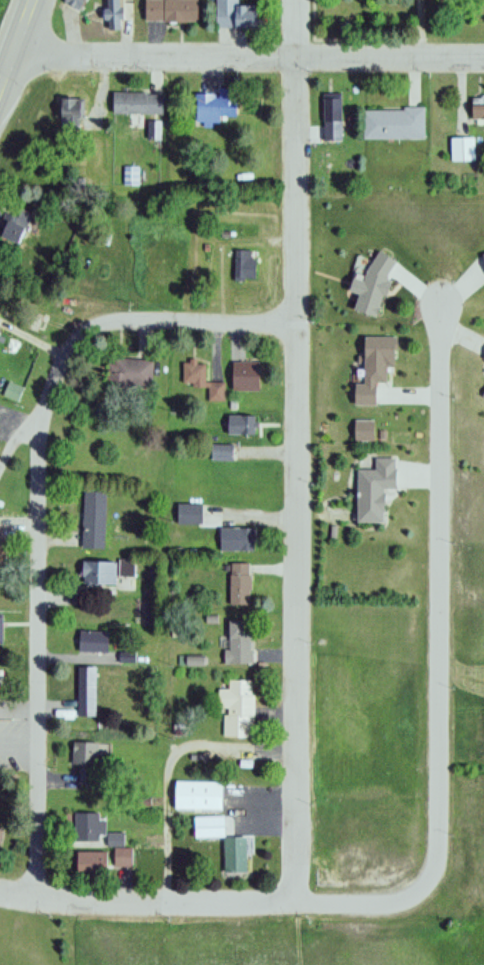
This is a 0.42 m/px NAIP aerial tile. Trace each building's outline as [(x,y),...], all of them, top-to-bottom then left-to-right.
[(74,9),(79,0),(61,0),(74,9)] [(100,30),(120,29),(119,0),(99,0),(100,30)] [(141,21),(197,20),(196,0),(141,0),(141,21)] [(213,26),(259,27),(259,2),(234,2),(234,0),(213,0),(213,26)] [(191,91),(191,122),(199,122),(199,128),(207,128),(207,122),(219,123),(219,117),(233,118),(233,93),(229,93),(229,87),(214,87),(214,98),(211,98),(211,91),(191,91)] [(56,91),(55,119),(80,119),(79,98),(71,98),(71,104),(67,104),(67,92),(56,91)] [(318,91),(319,138),(337,138),(337,91),(318,91)] [(109,93),(108,114),(158,114),(157,94),(109,93)] [(471,115),(483,114),(483,98),(471,98),(471,115)] [(359,108),(359,136),(422,134),(422,104),(401,104),(402,108),(359,108)] [(143,120),(143,137),(156,137),(156,120),(143,120)] [(449,132),(450,156),(474,155),(473,131),(449,132)] [(119,165),(119,185),(135,185),(135,165),(119,165)] [(126,187),(146,187),(146,170),(126,170),(126,187)] [(17,238),(0,230),(0,209),(1,207),(13,213),(16,206),(28,211),(17,238)] [(377,246),(394,258),(383,275),(373,312),(353,304),(357,288),(348,284),(352,273),(362,277),(366,264),(377,246)] [(230,247),(228,280),(241,281),(241,277),(251,278),(252,259),(244,258),(245,249),(230,247)] [(363,330),(363,377),(353,377),(354,397),(375,398),(375,375),(386,375),(386,360),(393,360),(392,343),(397,343),(396,333),(393,333),(393,330),(363,330)] [(178,360),(178,381),(189,381),(189,385),(204,385),(204,398),(220,398),(219,379),(201,379),(201,363),(191,363),(191,356),(186,356),(186,360),(178,360)] [(111,357),(110,384),(148,386),(149,359),(111,357)] [(228,359),(228,389),(256,390),(256,360),(228,359)] [(6,377),(1,392),(15,398),(21,384),(6,377)] [(224,411),(224,430),(251,430),(250,411),(224,411)] [(353,413),(353,434),(373,435),(373,414),(353,413)] [(207,441),(207,457),(230,457),(230,442),(207,441)] [(373,463),(356,463),(355,480),(361,481),(360,488),(357,487),(357,512),(386,513),(386,485),(383,485),(383,480),(396,480),(396,463),(393,463),(393,452),(391,452),(391,449),(372,450),(373,463)] [(80,487),(78,543),(104,543),(106,487),(80,487)] [(173,498),(173,520),(201,520),(201,499),(173,498)] [(217,523),(217,546),(251,546),(252,524),(217,523)] [(82,555),(82,578),(115,579),(115,555),(82,555)] [(228,570),(227,599),(249,598),(248,570),(246,570),(246,558),(229,558),(229,570),(228,570)] [(227,616),(228,646),(222,646),(222,658),(249,657),(248,615),(227,616)] [(77,627),(77,646),(107,647),(107,628),(77,627)] [(115,646),(116,660),(136,660),(135,646),(115,646)] [(201,652),(201,661),(176,661),(176,651),(201,652)] [(76,663),(76,681),(93,681),(93,663),(76,663)] [(227,675),(227,684),(217,684),(217,704),(226,704),(226,711),(222,711),(222,733),(229,733),(229,737),(244,738),(244,734),(251,734),(250,714),(253,714),(253,690),(250,690),(250,675),(227,675)] [(170,720),(170,732),(183,732),(184,720),(170,720)] [(77,762),(76,779),(98,780),(98,763),(90,763),(90,761),(95,762),(95,738),(72,737),(71,759),(81,760),(81,762),(77,762)] [(174,775),(174,804),(221,805),(221,775),(174,775)] [(73,807),(73,836),(97,837),(96,830),(103,830),(102,816),(96,816),(96,809),(93,809),(93,807),(73,807)] [(193,812),(193,833),(223,831),(222,811),(193,812)] [(104,829),(104,842),(121,842),(120,829),(104,829)] [(221,833),(222,868),(247,868),(245,832),(221,833)] [(112,845),(112,863),(129,863),(128,845),(112,845)] [(75,848),(74,872),(105,872),(104,847),(75,848)]
